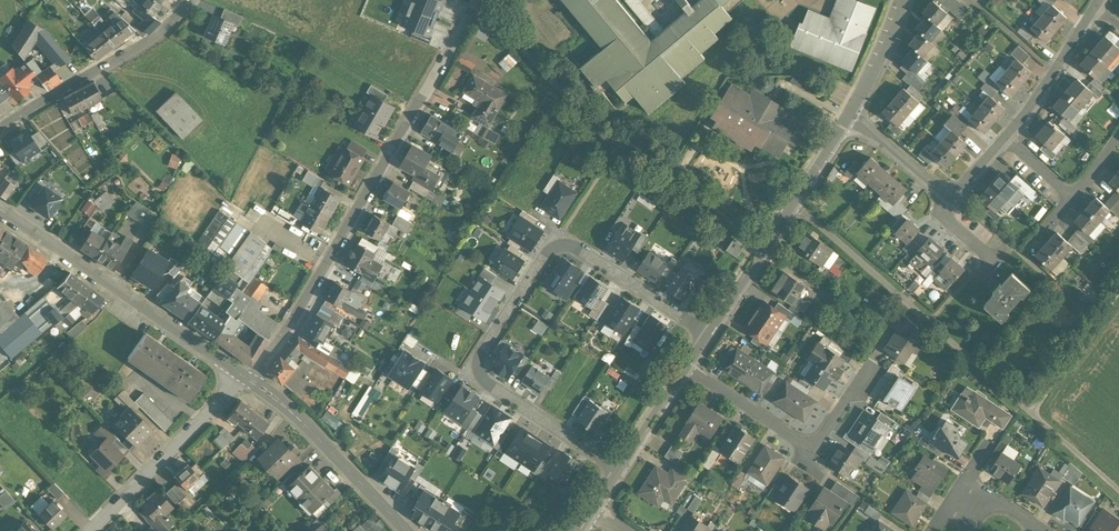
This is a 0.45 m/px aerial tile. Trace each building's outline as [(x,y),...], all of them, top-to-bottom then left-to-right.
[(132,0),(128,0),(125,5),(141,19),(139,22),(140,23),(138,26),(148,34),(159,23),(150,15),(132,0)] [(150,15),(159,4),(154,0),(132,0),(150,15)] [(437,20),(440,12),(438,11),(441,3),(442,3),(435,0),(413,0),(409,8),(437,20)] [(617,0),(562,0),(603,48),(580,67),(596,87),(606,79),(625,101),(633,95),(649,113),(685,83),(681,78),(705,58),(700,53),(718,38),(714,33),(732,18),(728,13),(744,0),(699,0),(692,6),(687,0),(677,0),(686,11),(663,30),(656,36),(651,40),(617,0)] [(640,2),(642,0),(625,0),(656,36),(663,30),(640,2)] [(830,20),(809,11),(803,25),(800,24),(792,46),(852,70),(858,54),(857,54),(875,9),(852,0),(838,0),(830,20)] [(922,14),(926,18),(936,26),(947,13),(941,9),(943,6),(936,0),(934,2),(933,2),(922,14)] [(943,6),(948,10),(957,0),(956,0),(948,0),(943,6)] [(957,0),(948,10),(949,11),(953,15),(962,5),(957,0)] [(962,5),(953,15),(960,20),(968,10),(962,5)] [(1066,19),(1052,6),(1041,18),(1056,30),(1066,19)] [(433,28),(437,20),(409,8),(402,25),(414,30),(428,36),(428,35),(431,27),(433,28)] [(242,17),(224,9),(220,18),(233,24),(233,25),(238,27),(242,17)] [(134,21),(124,11),(118,16),(132,29),(134,26),(132,24),(134,21)] [(94,12),(87,19),(91,24),(95,21),(99,17),(94,12)] [(118,16),(113,12),(109,15),(113,21),(103,29),(95,21),(91,24),(98,32),(100,31),(112,47),(133,30),(132,29),(118,16)] [(994,24),(981,12),(977,16),(990,28),(994,24)] [(1041,18),(1035,13),(1025,24),(1045,42),(1056,30),(1041,18)] [(220,18),(212,15),(203,36),(220,43),(224,33),(229,35),(233,25),(233,24),(220,18)] [(926,18),(916,30),(920,34),(929,42),(940,29),(936,26),(926,18)] [(42,29),(28,20),(11,46),(22,60),(37,38),(60,66),(69,60),(42,29)] [(1034,37),(1022,27),(1017,32),(1029,43),(1034,37)] [(428,36),(414,30),(410,38),(429,45),(432,37),(428,35),(428,36)] [(98,32),(81,45),(94,61),(112,47),(100,31),(98,32)] [(920,34),(909,46),(913,50),(922,58),(933,45),(929,42),(920,34)] [(1091,53),(1106,67),(1118,52),(1118,49),(1114,45),(1105,37),(1091,53)] [(1029,56),(1018,46),(1013,52),(1024,62),(1029,56)] [(913,50),(903,62),(905,64),(913,71),(916,74),(927,62),(922,58),(913,50)] [(1106,67),(1091,53),(1081,65),(1095,78),(1102,84),(1112,72),(1106,67)] [(49,66),(41,71),(32,58),(25,63),(38,79),(47,90),(61,81),(55,72),(54,72),(49,66)] [(1031,72),(1016,60),(1006,72),(1020,84),(1031,72)] [(14,72),(13,72),(25,88),(26,87),(38,79),(25,63),(14,72)] [(913,71),(905,64),(900,69),(908,76),(913,71)] [(1006,72),(999,66),(989,78),(1000,88),(1010,97),(1020,84),(1006,72)] [(13,72),(14,72),(11,69),(0,78),(0,81),(7,89),(11,95),(15,100),(28,90),(26,87),(25,88),(13,72)] [(916,74),(913,71),(908,76),(921,88),(926,82),(916,74)] [(506,95),(473,75),(463,91),(477,99),(474,104),(478,106),(471,116),(487,126),(506,95)] [(921,88),(908,76),(904,81),(917,93),(921,88)] [(1000,88),(989,78),(985,83),(996,93),(1000,88)] [(1102,84),(1095,78),(1090,83),(1101,92),(1105,87),(1102,84)] [(1086,88),(1077,80),(1065,94),(1080,107),(1092,93),(1086,88)] [(92,83),(77,91),(87,107),(101,99),(92,83)] [(996,93),(985,83),(980,88),(989,97),(991,98),(996,93)] [(1101,92),(1090,83),(1086,88),(1092,93),(1099,99),(1103,94),(1101,92)] [(388,95),(371,85),(366,93),(372,97),(373,96),(384,102),(388,95)] [(758,97),(752,93),(750,96),(731,85),(722,100),(725,102),(724,104),(720,102),(713,113),(719,117),(714,125),(730,134),(731,132),(739,137),(738,139),(753,149),(758,140),(773,149),(777,144),(785,149),(790,141),(797,145),(804,133),(796,128),(798,126),(784,117),(785,114),(780,111),(781,109),(759,95),(758,97)] [(0,92),(0,104),(11,95),(7,89),(1,94),(0,92)] [(918,102),(903,89),(893,101),(908,114),(918,102)] [(87,107),(77,91),(63,99),(72,115),(87,107)] [(175,92),(155,111),(181,138),(201,119),(175,92)] [(1080,107),(1065,94),(1053,108),(1064,117),(1068,121),(1080,107)] [(384,102),(373,96),(372,97),(365,109),(366,109),(385,120),(391,110),(386,107),(384,102)] [(991,98),(989,97),(979,108),(994,121),(1004,109),(991,98)] [(908,114),(893,101),(882,113),(892,122),(897,126),(908,114)] [(973,103),(966,110),(964,108),(960,113),(971,122),(983,133),(994,121),(979,108),(973,103)] [(366,109),(356,126),(375,137),(385,120),(366,109)] [(971,122),(960,113),(956,117),(967,127),(971,122)] [(87,115),(77,120),(79,122),(82,121),(84,125),(91,121),(87,115)] [(956,117),(953,115),(944,125),(951,131),(958,137),(967,127),(956,117)] [(448,125),(431,116),(421,133),(453,151),(460,137),(461,138),(463,135),(462,134),(447,126),(448,125)] [(1068,121),(1064,117),(1060,122),(1073,134),(1077,128),(1068,121)] [(465,128),(451,120),(448,125),(447,126),(462,134),(465,128)] [(897,126),(892,122),(887,128),(897,136),(902,131),(897,126)] [(1053,127),(1048,123),(1035,138),(1044,145),(1051,150),(1064,135),(1054,126),(1053,127)] [(30,137),(26,131),(8,142),(14,150),(21,161),(39,149),(30,137)] [(958,137),(951,131),(940,143),(955,156),(966,144),(958,137)] [(30,137),(39,149),(40,152),(50,146),(37,132),(30,137)] [(366,150),(351,141),(346,149),(361,158),(366,150)] [(940,143),(930,155),(935,159),(945,167),(955,156),(940,143)] [(1051,150),(1044,145),(1040,150),(1051,160),(1056,155),(1051,150)] [(430,155),(414,146),(402,166),(417,175),(433,185),(438,188),(446,174),(426,162),(430,155)] [(346,149),(345,149),(345,150),(343,149),(343,150),(340,150),(338,154),(339,158),(340,158),(331,174),(348,184),(363,159),(346,149)] [(16,165),(21,161),(14,150),(8,154),(16,165)] [(930,155),(924,150),(919,156),(929,165),(935,159),(930,155)] [(171,153),(168,165),(177,167),(180,155),(171,153)] [(870,159),(857,174),(869,184),(882,169),(870,159)] [(855,162),(845,174),(850,179),(861,166),(855,162)] [(894,180),(882,169),(869,184),(881,195),(894,180)] [(1109,183),(1117,191),(1118,192),(1118,172),(1109,183)] [(321,180),(309,173),(305,181),(317,188),(321,180)] [(4,199),(17,181),(10,174),(7,179),(6,179),(0,187),(0,196),(4,199)] [(433,185),(417,175),(413,181),(429,191),(433,185)] [(543,191),(550,195),(559,182),(560,180),(554,175),(543,191)] [(1003,176),(1001,175),(991,187),(1014,207),(1024,195),(1010,182),(1003,176)] [(1034,192),(1016,175),(1012,180),(1011,181),(1025,194),(1030,197),(1034,192)] [(894,180),(881,195),(893,205),(896,202),(906,190),(894,180)] [(27,197),(33,201),(43,187),(44,187),(45,185),(38,181),(27,197)] [(429,191),(413,181),(410,187),(426,197),(429,191)] [(1025,194),(1011,181),(1010,182),(1024,195),(1025,194)] [(411,192),(394,182),(384,198),(401,208),(411,192)] [(566,186),(559,182),(550,195),(542,207),(549,212),(549,211),(552,213),(551,214),(560,219),(575,194),(565,187),(566,186)] [(61,199),(44,187),(43,187),(33,201),(30,206),(48,218),(61,199)] [(1014,207),(991,187),(980,199),(991,208),(995,212),(999,207),(1008,214),(1014,207)] [(340,200),(319,188),(314,196),(317,198),(312,206),(330,216),(340,200)] [(106,189),(93,200),(102,211),(115,200),(106,189)] [(1113,196),(1108,201),(1118,211),(1118,201),(1113,196)] [(80,209),(89,215),(96,205),(87,199),(80,209)] [(135,199),(126,213),(147,228),(157,214),(135,199)] [(1109,210),(1096,199),(1085,210),(1098,222),(1109,210)] [(893,205),(887,212),(897,220),(900,218),(895,213),(901,206),(896,202),(893,205)] [(312,206),(310,204),(305,213),(309,215),(304,223),(321,233),(330,216),(312,206)] [(901,206),(895,213),(900,218),(902,216),(906,210),(901,206)] [(995,212),(991,208),(986,214),(996,222),(1001,217),(995,212)] [(296,218),(280,209),(276,216),(292,225),(296,218)] [(1098,222),(1085,210),(1074,222),(1080,227),(1088,234),(1098,222)] [(205,249),(214,255),(235,223),(218,211),(197,244),(201,246),(205,249)] [(518,217),(520,218),(521,217),(534,226),(538,221),(523,211),(518,217)] [(753,212),(746,213),(747,220),(754,219),(753,212)] [(390,224),(375,215),(365,231),(389,245),(398,230),(389,225),(390,224)] [(398,215),(392,225),(390,224),(389,225),(398,230),(405,234),(411,223),(398,215)] [(897,220),(890,229),(907,244),(911,240),(919,231),(902,216),(897,220)] [(534,226),(521,217),(520,218),(508,236),(511,238),(522,245),(531,250),(543,232),(534,226)] [(611,230),(616,233),(623,223),(625,222),(619,218),(611,230)] [(235,223),(214,255),(229,266),(228,268),(241,279),(247,269),(265,244),(235,223)] [(623,223),(616,233),(606,249),(623,260),(631,248),(640,234),(639,234),(623,223)] [(1088,234),(1080,227),(1075,232),(1085,241),(1089,245),(1094,240),(1088,234)] [(5,231),(3,230),(0,235),(0,261),(11,269),(19,257),(27,246),(5,231)] [(105,241),(90,231),(79,249),(94,258),(105,241)] [(640,234),(631,248),(638,253),(648,237),(640,232),(639,234),(640,234)] [(1056,233),(1046,245),(1061,258),(1071,246),(1066,242),(1056,233)] [(830,255),(815,245),(817,242),(807,235),(797,250),(821,267),(822,267),(822,266),(828,270),(837,256),(830,251),(829,252),(831,254),(830,255)] [(105,241),(94,258),(113,270),(132,240),(126,236),(120,247),(112,242),(112,243),(106,240),(105,241)] [(1081,246),(1071,237),(1066,242),(1071,246),(1081,255),(1089,245),(1085,241),(1081,246)] [(379,248),(362,238),(359,244),(375,254),(379,248)] [(510,245),(518,251),(522,245),(511,238),(507,243),(510,245)] [(733,238),(725,249),(736,257),(744,245),(733,238)] [(907,244),(902,250),(907,255),(916,245),(911,240),(907,244)] [(920,249),(908,263),(920,274),(941,250),(928,240),(920,249)] [(358,243),(346,264),(383,286),(395,267),(384,261),(381,266),(371,260),(375,254),(359,244),(358,243)] [(254,275),(273,248),(265,244),(247,269),(254,275)] [(507,251),(519,259),(523,254),(518,251),(510,245),(507,251)] [(907,255),(903,259),(908,263),(920,249),(916,245),(907,255)] [(1046,245),(1035,257),(1056,276),(1059,273),(1062,272),(1064,270),(1066,267),(1067,264),(1061,258),(1046,245)] [(47,259),(27,246),(19,257),(27,269),(36,275),(47,259)] [(201,246),(193,254),(198,258),(205,249),(201,246)] [(167,262),(147,250),(131,276),(151,288),(162,270),(167,262)] [(507,251),(505,250),(494,266),(512,278),(523,262),(519,259),(507,251)] [(655,256),(649,252),(637,270),(656,282),(661,274),(667,264),(661,260),(661,257),(658,255),(655,256)] [(177,262),(169,257),(167,262),(162,270),(167,273),(177,262)] [(563,258),(546,284),(560,294),(562,295),(571,282),(579,269),(563,258)] [(672,258),(667,264),(661,274),(666,278),(678,261),(672,258)] [(944,267),(934,279),(935,280),(934,281),(945,291),(963,270),(951,259),(944,267)] [(177,262),(167,273),(173,277),(183,265),(177,262)] [(939,263),(926,278),(932,283),(934,281),(935,280),(934,279),(944,267),(939,263)] [(828,270),(822,266),(822,267),(821,267),(818,271),(833,282),(837,277),(828,270)] [(222,275),(236,286),(241,279),(228,268),(222,275)] [(479,277),(481,278),(491,284),(497,276),(485,268),(479,277)] [(698,278),(682,268),(678,274),(670,285),(668,290),(684,300),(691,290),(698,278)] [(670,285),(678,274),(672,271),(665,282),(670,285)] [(91,289),(69,272),(56,289),(77,305),(79,303),(91,289)] [(702,273),(698,278),(691,290),(696,294),(707,277),(702,273)] [(803,286),(782,273),(771,290),(790,303),(803,312),(815,295),(803,287),(803,286)] [(999,285),(992,293),(994,295),(984,306),(1001,322),(1008,313),(1006,312),(1021,296),(1022,297),(1029,289),(1012,274),(1001,286),(999,285)] [(236,286),(222,275),(218,281),(213,288),(227,298),(236,286)] [(161,299),(158,302),(171,311),(184,292),(191,283),(183,277),(179,282),(177,282),(172,288),(171,287),(161,299)] [(211,277),(203,289),(209,293),(213,288),(218,281),(211,277)] [(607,288),(590,277),(577,298),(593,308),(593,309),(600,299),(607,288)] [(256,301),(266,287),(252,278),(242,292),(256,301)] [(481,278),(472,292),(494,306),(503,293),(491,284),(481,278)] [(351,291),(336,282),(326,298),(348,311),(360,318),(364,311),(358,307),(362,300),(350,293),(351,291)] [(576,286),(571,282),(562,295),(560,294),(559,296),(567,301),(576,286)] [(167,284),(156,296),(161,299),(171,287),(167,284)] [(242,292),(235,288),(227,298),(232,302),(230,305),(232,307),(242,292)] [(103,298),(91,289),(79,303),(83,307),(91,313),(103,298)] [(184,292),(171,311),(187,321),(198,306),(187,297),(189,295),(184,292)] [(242,292),(227,315),(228,316),(229,315),(235,320),(244,309),(247,303),(250,298),(242,292)] [(494,306),(472,292),(463,305),(473,312),(485,320),(494,306)] [(0,334),(0,368),(59,318),(51,309),(56,304),(47,294),(18,318),(0,334)] [(840,303),(829,295),(824,303),(835,311),(840,303)] [(639,308),(622,297),(615,309),(605,323),(606,324),(622,334),(639,308)] [(18,318),(0,298),(0,334),(18,318)] [(247,303),(257,310),(261,305),(256,301),(250,298),(247,303)] [(348,311),(326,298),(323,305),(339,314),(344,317),(348,311)] [(589,315),(595,320),(607,303),(600,299),(593,309),(593,308),(589,315)] [(774,309),(763,302),(754,315),(776,330),(785,317),(774,309)] [(247,303),(244,309),(272,327),(265,338),(267,340),(277,324),(257,310),(247,303)] [(604,325),(606,324),(605,323),(615,309),(607,303),(595,320),(604,325)] [(802,320),(778,303),(774,309),(785,317),(798,326),(802,320)] [(463,305),(461,304),(455,313),(467,321),(473,312),(463,305)] [(217,319),(224,324),(228,316),(227,315),(232,307),(230,305),(226,312),(223,310),(217,319)] [(339,314),(323,305),(318,314),(333,323),(339,314)] [(224,324),(198,306),(187,321),(214,339),(224,324)] [(91,313),(83,307),(79,312),(87,317),(88,317),(91,313)] [(272,327),(244,309),(235,320),(238,323),(242,324),(257,333),(265,338),(272,327)] [(74,320),(67,313),(61,319),(68,326),(74,320)] [(907,320),(899,313),(892,324),(900,330),(903,325),(904,325),(907,320)] [(318,314),(317,314),(306,332),(307,333),(323,342),(324,340),(333,323),(318,314)] [(228,316),(224,324),(214,339),(224,347),(230,339),(228,338),(238,323),(235,320),(229,315),(228,316)] [(776,330),(754,315),(744,330),(755,337),(767,345),(767,344),(776,330)] [(667,327),(650,316),(642,329),(634,341),(635,341),(650,352),(667,327)] [(532,328),(542,335),(549,324),(539,318),(532,328)] [(68,326),(61,319),(54,325),(61,332),(68,326)] [(81,320),(66,333),(71,339),(87,326),(81,320)] [(916,327),(907,320),(904,325),(911,330),(916,327)] [(634,341),(642,329),(636,325),(626,340),(633,344),(635,341),(634,341)] [(900,330),(889,346),(887,345),(884,351),(901,362),(909,350),(914,353),(919,346),(907,337),(911,330),(904,325),(903,325),(900,330)] [(258,336),(248,352),(237,344),(231,353),(250,366),(256,358),(267,340),(265,338),(257,333),(256,335),(258,336)] [(323,342),(307,333),(303,339),(328,354),(333,345),(324,340),(323,342)] [(205,377),(144,334),(129,356),(165,382),(165,383),(171,388),(172,387),(189,399),(205,377)] [(303,339),(298,336),(293,343),(301,349),(300,350),(348,380),(350,376),(347,374),(351,367),(328,354),(303,339)] [(848,363),(853,356),(825,336),(819,344),(848,363)] [(767,345),(755,337),(751,342),(768,353),(772,348),(767,344),(767,345)] [(230,339),(224,347),(231,353),(237,344),(230,339)] [(499,355),(506,344),(501,341),(493,352),(499,355)] [(293,343),(268,372),(283,384),(296,369),(289,363),(300,350),(301,349),(293,343)] [(523,355),(506,344),(499,355),(491,367),(496,370),(495,371),(503,376),(503,375),(508,378),(512,372),(523,355)] [(844,361),(819,344),(809,359),(816,363),(808,375),(826,387),(837,369),(838,370),(844,361)] [(732,348),(721,365),(727,369),(737,352),(732,348)] [(424,364),(405,351),(389,376),(408,388),(411,384),(422,368),(424,364)] [(727,369),(725,371),(741,381),(753,362),(737,352),(727,369)] [(529,359),(523,355),(512,372),(518,375),(529,359)] [(753,362),(741,381),(759,392),(760,390),(767,379),(771,374),(753,362)] [(899,369),(892,364),(884,375),(892,380),(895,375),(896,375),(899,369)] [(551,378),(532,366),(521,382),(540,395),(545,387),(551,378)] [(411,384),(417,388),(427,372),(422,368),(411,384)] [(452,379),(437,370),(433,375),(422,392),(437,402),(452,379)] [(555,370),(551,378),(545,387),(550,391),(561,374),(555,370)] [(417,388),(422,392),(433,375),(427,372),(417,388)] [(896,375),(895,375),(892,380),(880,398),(887,402),(886,404),(890,406),(890,405),(897,409),(913,386),(896,375)] [(767,379),(760,390),(765,394),(772,383),(767,379)] [(826,392),(812,382),(807,389),(809,391),(822,399),(826,392)] [(363,417),(376,388),(368,384),(354,413),(363,417)] [(790,386),(785,394),(781,392),(774,402),(804,422),(816,404),(805,397),(790,386)] [(471,408),(478,397),(463,387),(445,413),(461,423),(471,408)] [(138,407),(121,390),(115,397),(128,409),(129,407),(134,412),(138,407)] [(822,399),(809,391),(805,397),(816,404),(818,405),(822,399)] [(174,423),(143,393),(134,402),(165,433),(174,423)] [(999,410),(975,394),(970,402),(962,397),(953,410),(978,426),(985,417),(992,421),(999,410)] [(572,415),(577,418),(588,401),(583,398),(572,415)] [(610,413),(589,400),(588,401),(577,418),(577,419),(587,426),(586,428),(596,434),(610,413)] [(240,401),(226,419),(236,427),(238,425),(243,428),(255,412),(240,401)] [(722,418),(699,403),(688,420),(690,421),(699,428),(710,435),(722,418)] [(476,433),(494,444),(500,435),(511,418),(492,406),(485,417),(475,432),(476,433)] [(134,412),(129,407),(128,409),(112,424),(126,438),(134,446),(151,429),(134,412)] [(477,412),(471,408),(461,423),(460,424),(467,429),(477,412)] [(877,419),(863,410),(863,411),(863,412),(858,419),(857,419),(859,420),(854,426),(853,425),(853,426),(853,427),(849,433),(848,433),(847,434),(856,440),(873,452),(874,451),(872,449),(887,427),(887,426),(877,419)] [(1009,417),(999,410),(992,421),(1002,428),(1009,417)] [(328,411),(322,417),(335,428),(340,422),(328,411)] [(255,412),(243,428),(258,440),(271,423),(255,412)] [(475,432),(485,417),(477,412),(467,429),(475,434),(476,433),(475,432)] [(896,423),(881,413),(877,419),(887,426),(887,427),(891,430),(896,423)] [(680,435),(689,442),(699,428),(690,421),(680,435)] [(958,429),(946,421),(940,431),(944,437),(937,441),(942,450),(943,451),(945,450),(957,458),(966,444),(959,439),(959,437),(958,435),(957,434),(955,433),(958,429)] [(115,437),(102,424),(93,433),(103,442),(106,439),(110,443),(115,437)] [(754,439),(735,427),(721,450),(739,462),(754,439)] [(234,437),(224,428),(219,433),(228,443),(234,437)] [(506,453),(520,461),(535,438),(522,429),(513,443),(506,453)] [(847,434),(845,433),(842,438),(853,445),(856,440),(847,434)] [(228,443),(220,434),(213,441),(221,449),(228,443)] [(498,450),(506,438),(500,435),(494,444),(493,446),(498,450)] [(134,446),(126,438),(121,443),(129,451),(134,446)] [(505,454),(506,453),(513,443),(506,438),(498,450),(505,454)] [(540,460),(549,447),(535,438),(520,461),(533,470),(540,460)] [(936,438),(928,443),(925,448),(939,456),(942,450),(937,441),(936,438)] [(110,443),(106,439),(103,442),(100,445),(99,445),(98,446),(98,448),(94,447),(91,450),(91,455),(100,464),(107,471),(107,470),(122,455),(110,443)] [(280,441),(261,460),(269,468),(273,464),(287,478),(293,472),(302,464),(294,456),(298,452),(288,442),(285,446),(280,441)] [(1001,442),(991,455),(998,460),(1002,455),(1001,454),(1007,446),(1001,442)] [(459,460),(468,450),(460,443),(451,453),(459,460)] [(252,445),(246,450),(240,444),(233,451),(245,464),(259,450),(252,445)] [(683,452),(672,445),(665,457),(675,464),(683,452)] [(851,453),(840,445),(829,463),(849,476),(861,459),(851,453)] [(383,460),(389,464),(395,456),(399,451),(392,446),(383,460)] [(784,458),(765,446),(748,472),(767,484),(784,458)] [(870,456),(855,447),(851,453),(861,459),(866,462),(870,456)] [(713,449),(702,466),(709,470),(720,454),(713,449)] [(578,462),(563,452),(556,464),(549,473),(564,483),(578,462)] [(1019,466),(1002,455),(998,460),(991,471),(1009,483),(1019,466)] [(414,468),(414,467),(410,465),(410,463),(402,457),(399,458),(395,456),(389,464),(380,478),(384,481),(385,484),(393,489),(396,488),(400,490),(409,477),(414,468)] [(932,462),(923,457),(916,467),(919,469),(913,479),(923,485),(931,491),(939,479),(940,479),(946,471),(938,466),(939,465),(933,461),(932,462)] [(547,465),(540,460),(533,470),(532,472),(539,477),(547,465)] [(545,480),(549,473),(556,464),(550,460),(547,465),(539,477),(545,480)] [(415,480),(424,467),(417,463),(414,467),(414,468),(409,477),(415,481),(415,480)] [(100,464),(95,470),(104,479),(110,472),(107,470),(107,471),(100,464)] [(191,468),(187,464),(173,476),(185,490),(199,478),(191,468)] [(204,473),(196,464),(191,468),(199,478),(204,473)] [(695,476),(677,464),(673,470),(687,479),(686,480),(691,483),(695,476)] [(1068,464),(1060,477),(1066,481),(1075,468),(1068,464)] [(298,477),(287,488),(300,500),(322,478),(309,466),(298,477)] [(1059,482),(1038,468),(1022,493),(1043,506),(1059,482)] [(1082,473),(1075,468),(1066,481),(1074,486),(1082,473)] [(683,485),(669,476),(668,478),(655,469),(639,493),(655,504),(660,496),(671,503),(683,485)] [(687,479),(673,470),(669,476),(683,485),(686,480),(687,479)] [(748,475),(741,471),(732,485),(738,489),(748,475)] [(287,478),(282,483),(287,488),(298,477),(293,472),(287,478)] [(781,488),(774,498),(775,498),(794,511),(809,489),(789,476),(781,488)] [(334,490),(322,478),(300,500),(312,513),(327,498),(334,491),(334,490)] [(421,484),(415,480),(415,481),(407,493),(413,497),(421,484)] [(842,486),(836,482),(830,491),(836,495),(838,493),(842,486)] [(63,493),(53,483),(46,489),(57,500),(63,493)] [(185,496),(175,484),(169,489),(180,501),(185,496)] [(413,497),(418,500),(426,487),(421,484),(413,497)] [(776,485),(768,496),(774,500),(775,498),(774,498),(781,488),(776,485)] [(931,491),(923,485),(919,491),(930,499),(934,493),(931,491)] [(859,497),(842,486),(838,493),(847,499),(854,504),(859,497)] [(825,488),(807,517),(825,529),(834,514),(837,515),(847,499),(838,493),(836,495),(830,491),(825,488)] [(1080,494),(1070,488),(1053,514),(1063,520),(1065,516),(1068,519),(1068,520),(1078,526),(1091,505),(1078,497),(1080,494)] [(180,501),(169,489),(165,493),(175,505),(180,501)] [(334,491),(327,498),(332,504),(341,495),(335,489),(334,490),(334,491)] [(157,490),(140,505),(158,525),(163,530),(165,530),(172,524),(162,513),(171,506),(157,490)] [(454,523),(461,513),(424,490),(414,507),(417,509),(412,516),(419,520),(419,521),(435,530),(436,530),(445,530),(447,527),(451,529),(454,523)] [(915,496),(905,490),(891,513),(911,526),(926,504),(915,496)] [(5,491),(0,494),(0,503),(5,509),(15,501),(5,491)] [(930,499),(919,491),(915,496),(926,504),(930,499)] [(702,499),(696,495),(687,509),(694,513),(702,499)] [(52,500),(38,515),(51,528),(66,514),(52,500)] [(880,514),(868,505),(863,512),(876,521),(880,514)] [(158,525),(144,509),(138,514),(152,529),(153,530),(158,525)] [(463,510),(461,513),(454,523),(466,530),(473,517),(463,510)] [(1104,510),(1090,530),(1091,530),(1118,530),(1118,520),(1104,510)] [(690,516),(680,530),(705,530),(707,527),(706,527),(690,516)] [(307,528),(309,530),(314,530),(322,524),(317,518),(307,528)] [(706,527),(707,527),(705,530),(712,530),(716,525),(710,521),(706,527)] [(24,522),(15,530),(32,530),(24,522)] [(879,522),(873,530),(894,530),(879,522)]
